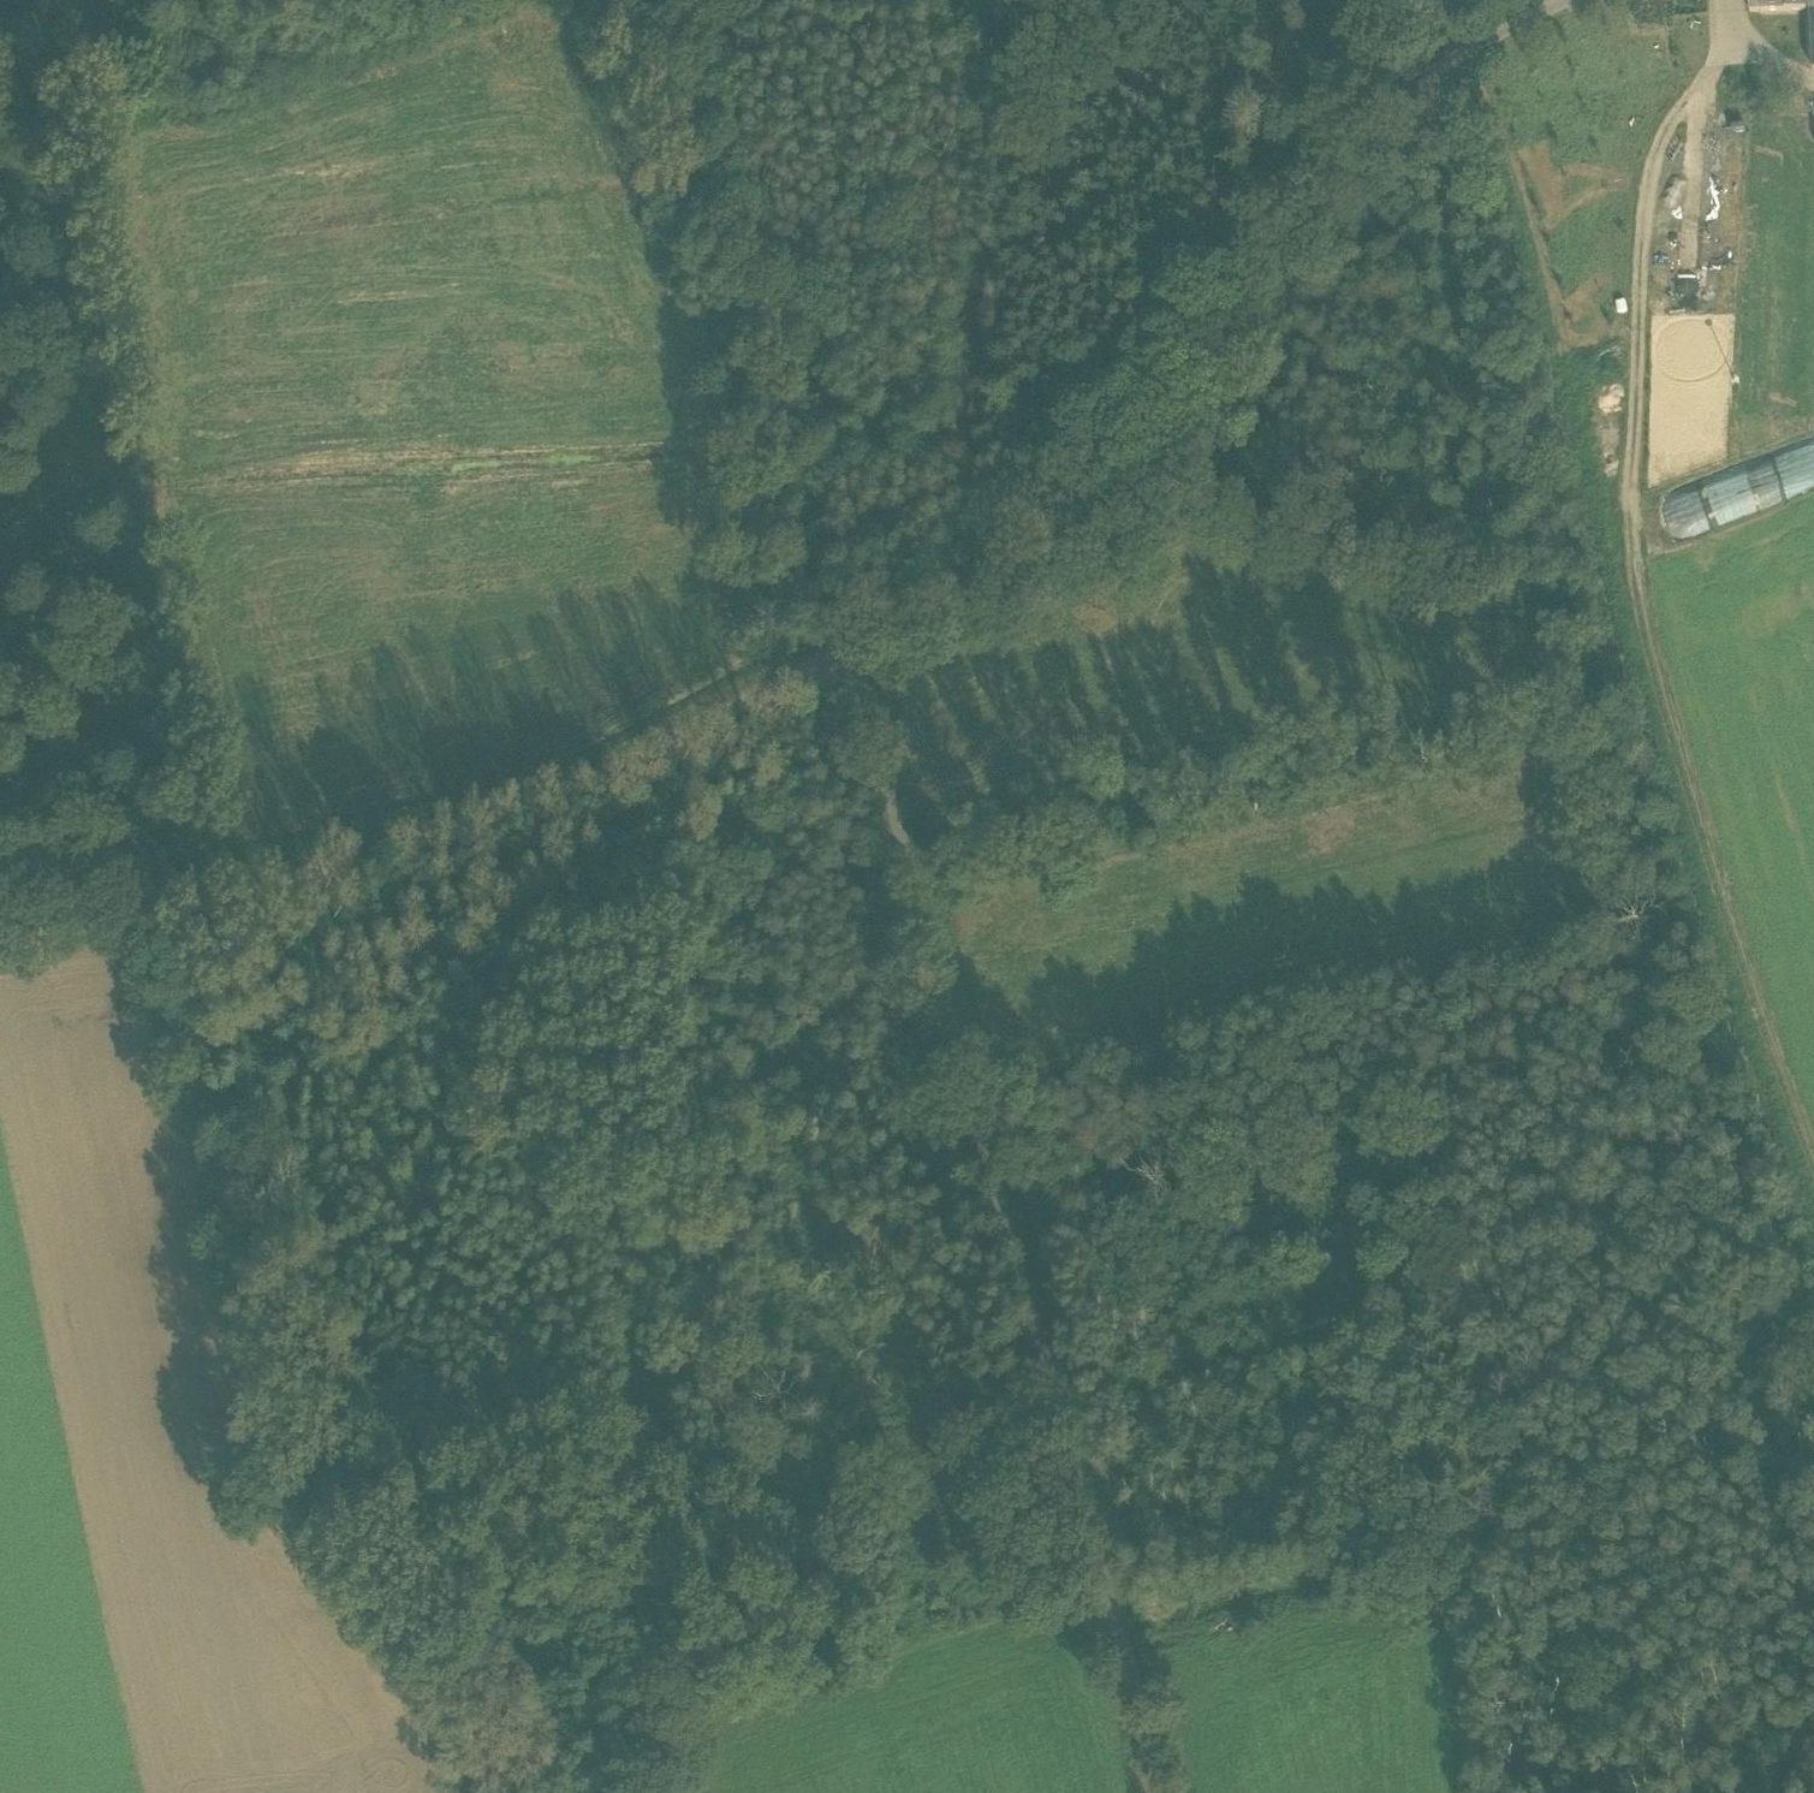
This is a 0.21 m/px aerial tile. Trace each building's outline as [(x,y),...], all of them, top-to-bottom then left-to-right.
[(1751,13),(1812,12),(1813,68),(1813,0),(1751,0),(1751,13)] [(1705,181),(1703,281),(1720,281),(1722,181),(1705,181)]
